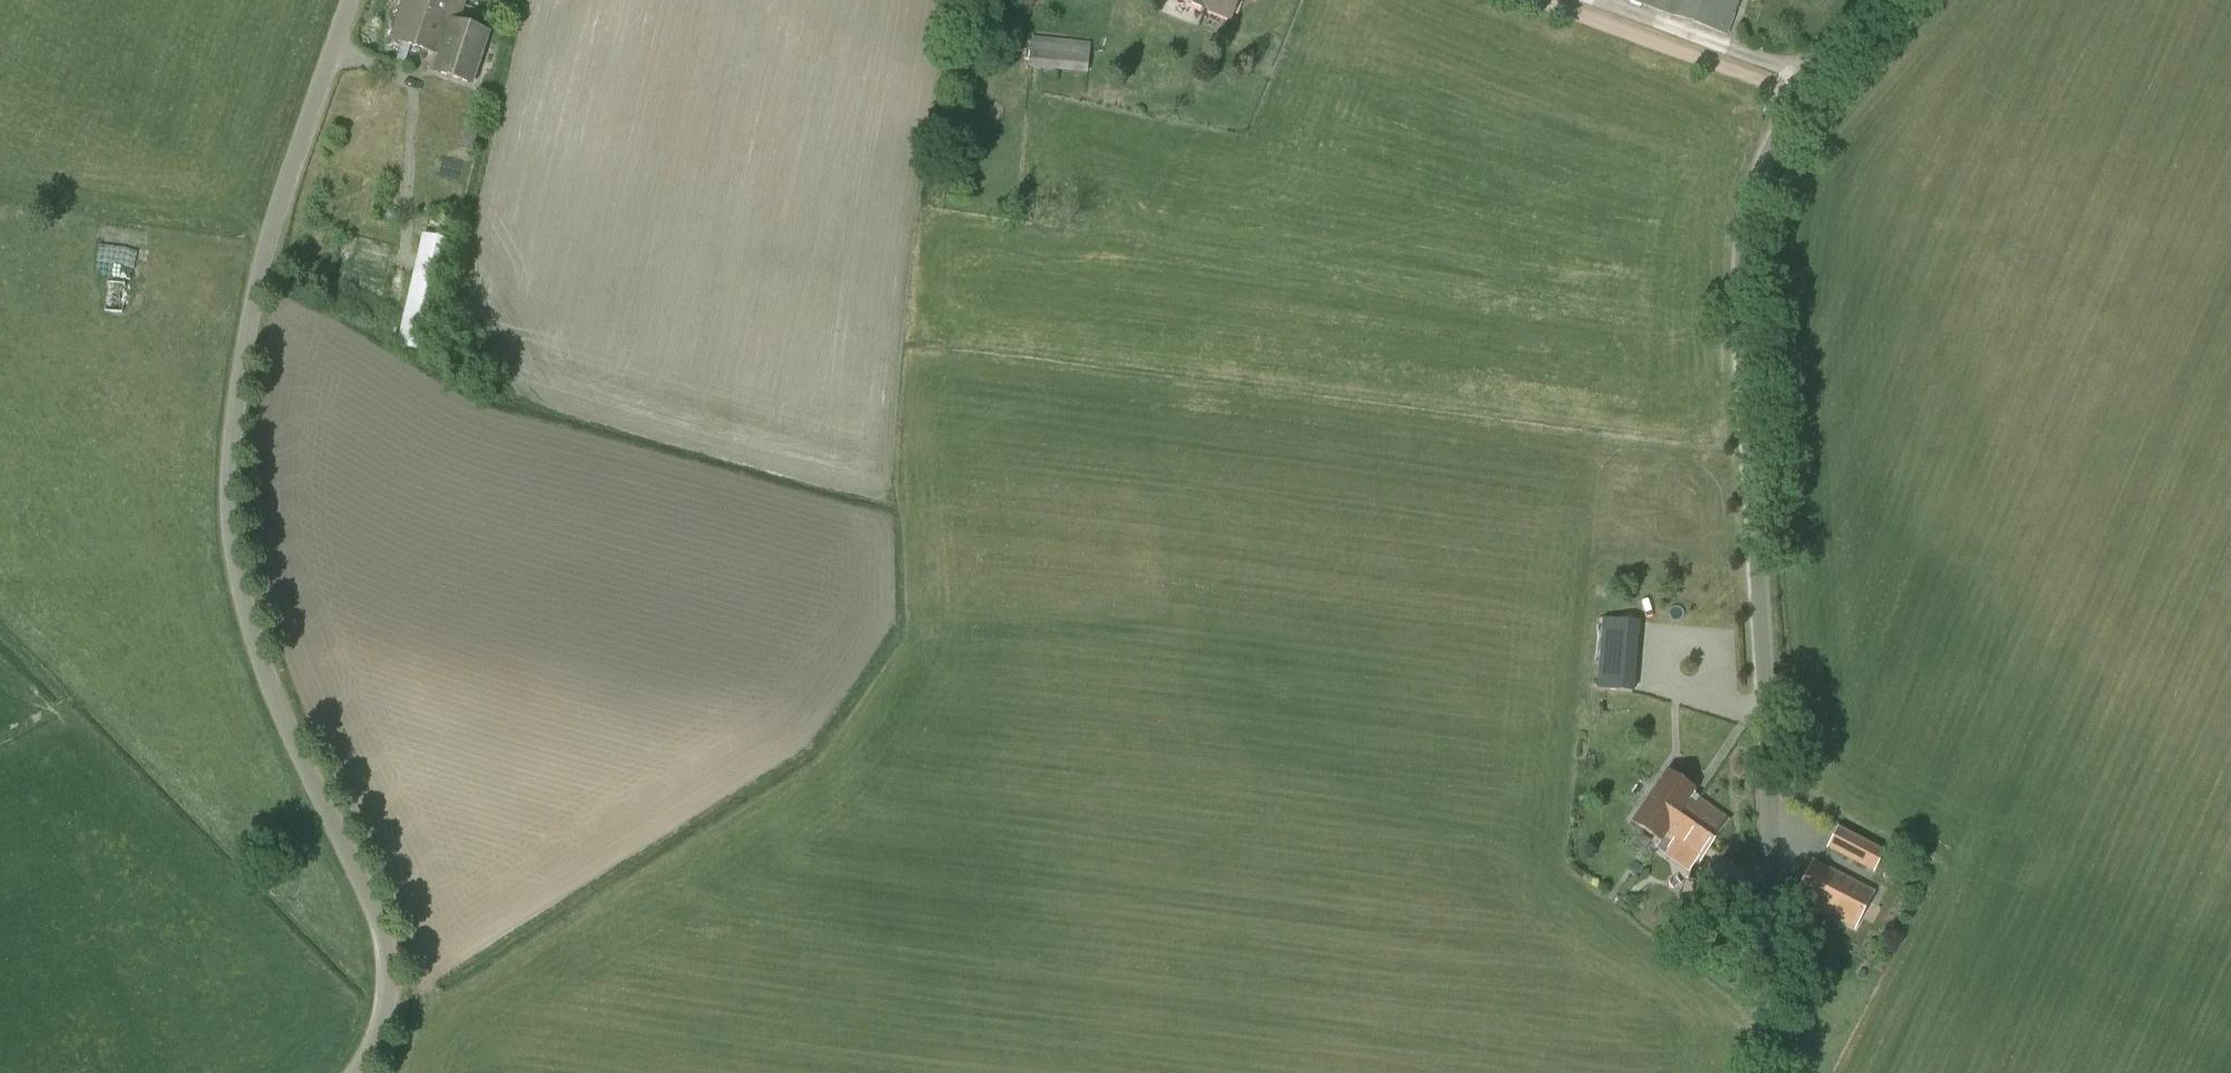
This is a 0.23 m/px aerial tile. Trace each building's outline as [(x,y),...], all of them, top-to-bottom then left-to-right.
[(435,51),(444,20),(458,24),(465,0),(403,0),(392,38),(435,51)] [(1230,18),(1238,0),(1184,0),(1230,18)] [(1661,13),(1726,37),(1740,0),(1666,0),(1661,13)] [(444,20),(435,51),(448,55),(441,76),(472,85),(487,33),(458,24),(444,20)] [(1031,37),(1028,68),(1088,73),(1091,42),(1031,37)] [(422,235),(397,346),(428,354),(453,242),(422,235)] [(1596,690),(1633,693),(1639,622),(1602,618),(1596,690)] [(1668,772),(1633,822),(1661,842),(1663,840),(1698,864),(1729,821),(1692,795),(1695,791),(1668,772)] [(1827,850),(1866,871),(1877,849),(1838,829),(1827,850)] [(1811,864),(1795,895),(1793,899),(1856,931),(1876,893),(1813,860),(1811,864)]
